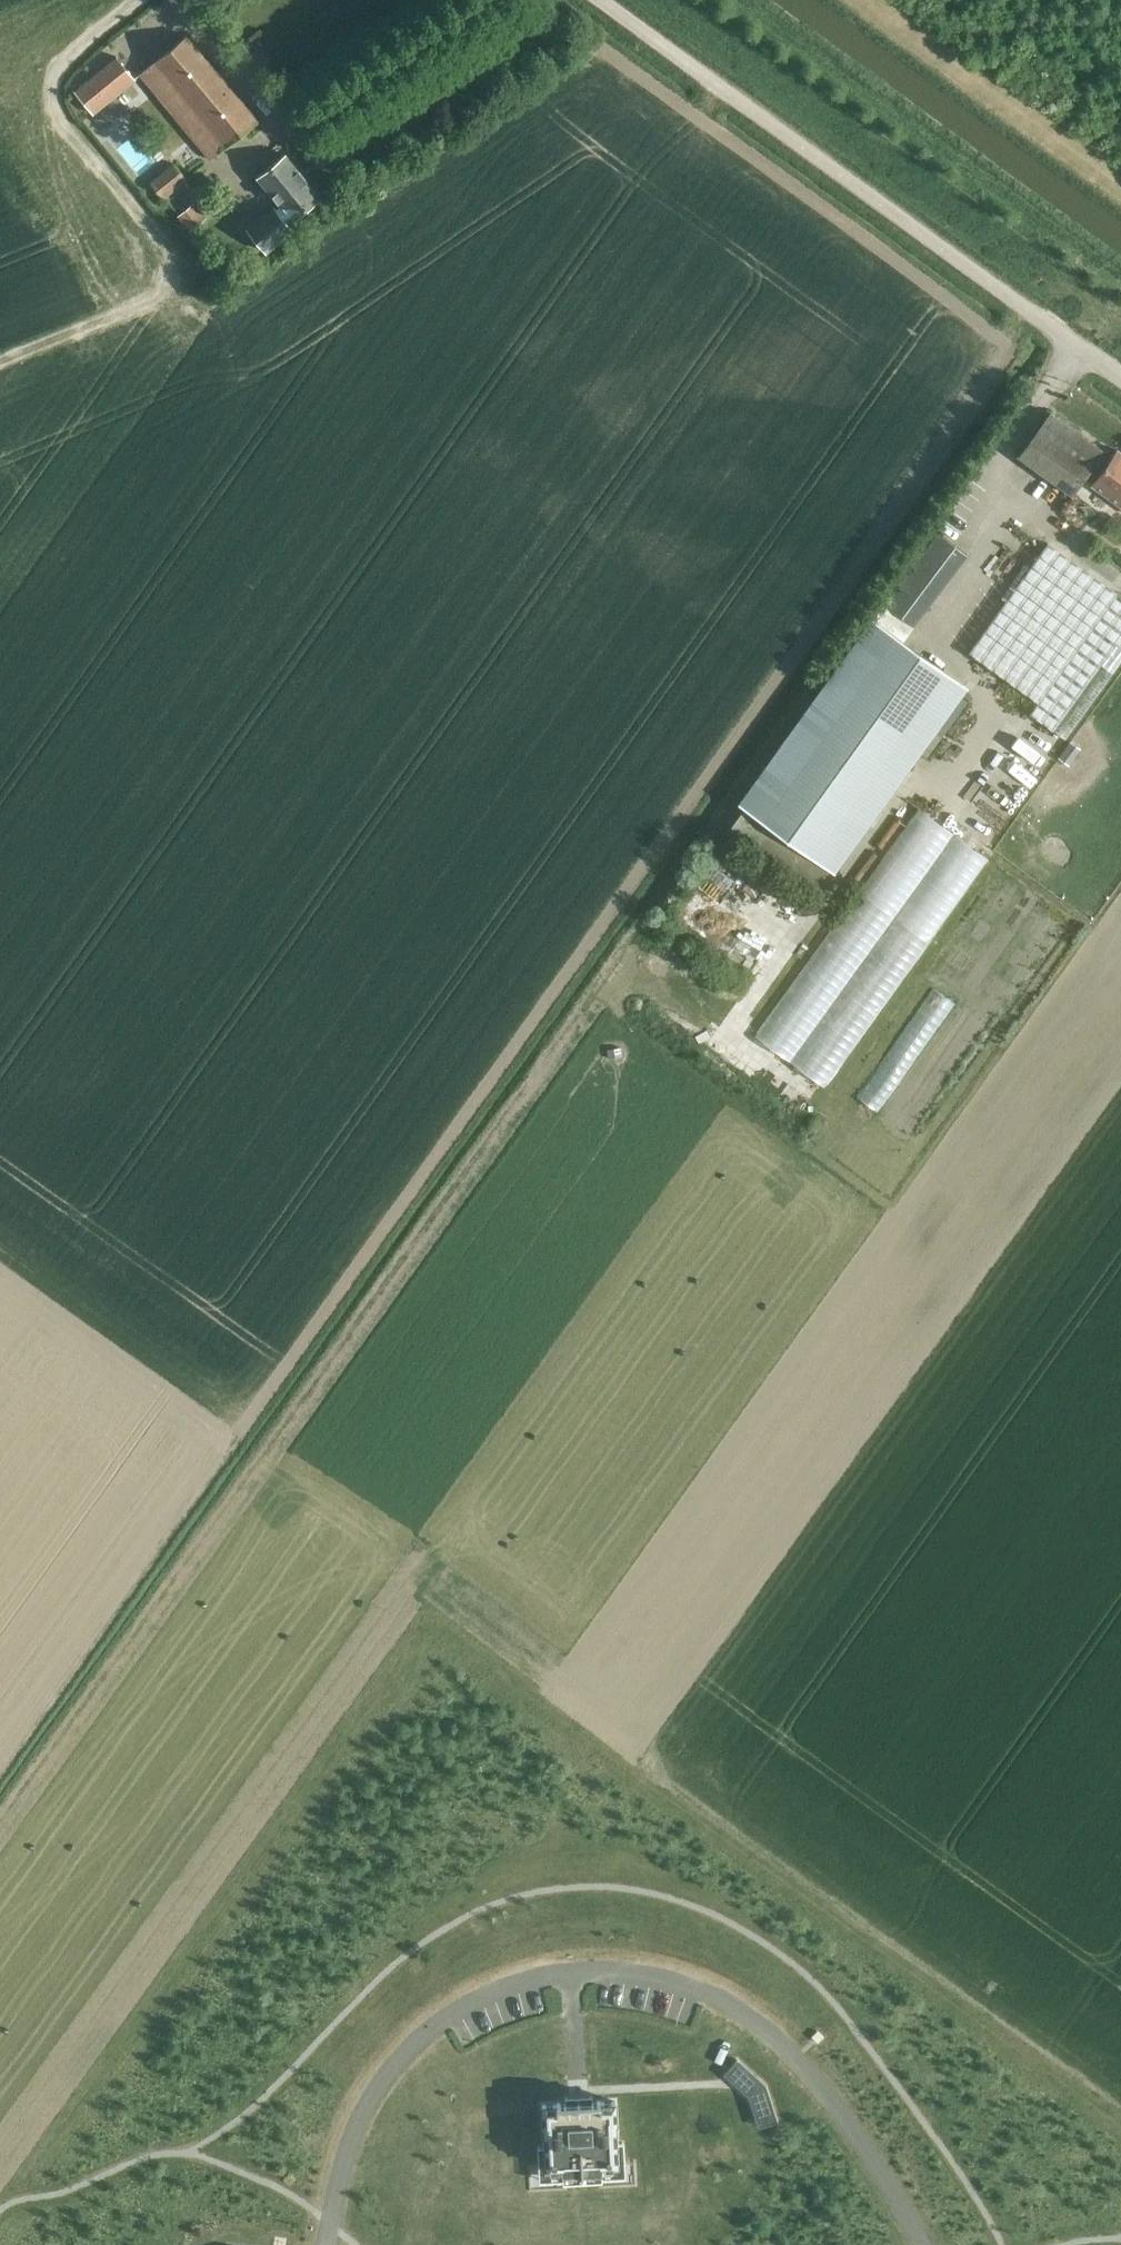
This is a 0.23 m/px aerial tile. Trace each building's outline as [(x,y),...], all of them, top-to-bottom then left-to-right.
[(208,159),(255,121),(185,37),(139,75),(208,159)] [(134,80),(116,57),(74,90),(92,113),(134,80)] [(273,206),(247,227),(267,252),(293,230),(287,223),(291,220),(318,198),(284,156),(257,178),(281,208),(277,211),(273,206)] [(173,163),(150,182),(164,198),(186,179),(173,163)] [(177,215),(190,231),(207,216),(194,201),(177,215)] [(1087,476),(1103,451),(1047,412),(1014,460),(1071,499),(1087,476)] [(1091,484),(1120,505),(1120,452),(1116,449),(1091,484)] [(937,539),(885,612),(914,633),(966,560),(937,539)] [(970,658),(1041,707),(1042,705),(1117,597),(1118,596),(1046,547),(970,658)] [(1117,597),(1042,705),(1079,732),(1120,670),(1120,599),(1117,597)] [(741,801),(833,867),(963,685),(872,620),(741,801)] [(994,772),(981,793),(986,796),(978,809),(996,820),(1017,786),(994,772)] [(867,883),(938,927),(993,840),(922,795),(867,883)] [(737,2059),(728,2069),(737,2077),(746,2067),(738,2060),(739,2060),(737,2059)] [(746,2067),(737,2077),(745,2085),(754,2074),(746,2067)] [(754,2074),(745,2085),(753,2092),(765,2084),(754,2074)] [(765,2084),(753,2092),(756,2102),(769,2098),(765,2084)] [(769,2098),(756,2102),(760,2113),(773,2108),(769,2098)] [(556,2103),(542,2104),(543,2125),(544,2125),(546,2167),(562,2166),(562,2168),(600,2166),(600,2165),(617,2164),(615,2122),(616,2121),(615,2100),(600,2101),(600,2100),(556,2102),(556,2103)] [(773,2108),(760,2113),(764,2124),(777,2120),(776,2118),(773,2108)]
